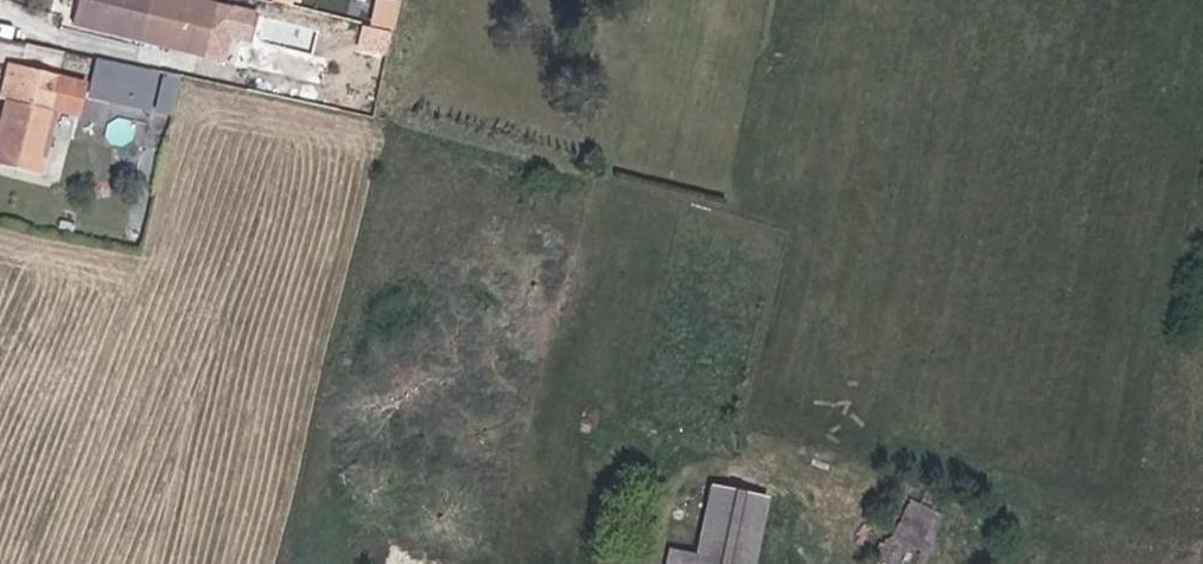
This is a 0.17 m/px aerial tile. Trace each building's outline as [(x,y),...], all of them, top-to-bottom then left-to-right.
[(141,42),(203,59),(216,9),(180,0),(79,0),(72,24),(141,42)] [(405,0),(373,0),(364,48),(395,54),(405,0)] [(98,84),(120,90),(151,97),(155,77),(103,64),(98,84)] [(19,100),(11,98),(0,141),(0,163),(45,175),(62,110),(57,109),(65,77),(27,67),(19,100)] [(151,97),(120,90),(115,108),(149,116),(153,98),(151,97)] [(707,552),(679,547),(677,563),(763,563),(774,495),(719,485),(707,552)]
